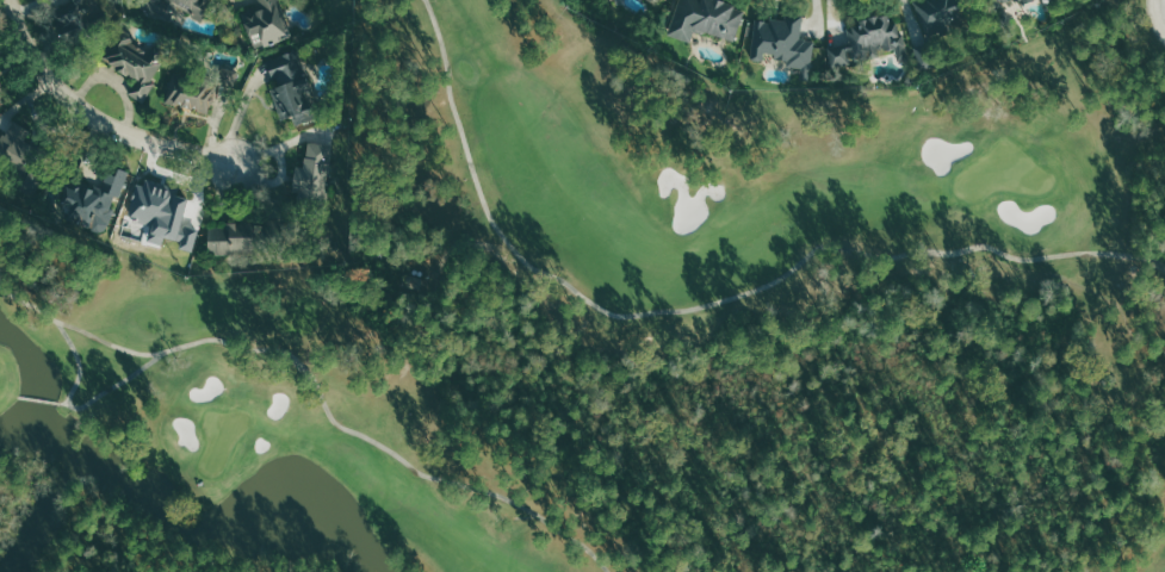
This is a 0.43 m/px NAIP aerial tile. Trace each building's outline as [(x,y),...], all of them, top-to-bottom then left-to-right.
[(138,10),(175,22),(179,9),(193,13),(192,17),(205,21),(211,0),(141,0),(138,10)] [(281,0),(259,0),(261,4),(239,14),(251,41),(260,38),(264,48),(296,34),(281,0)] [(720,0),(678,0),(669,36),(691,42),(694,30),(736,42),(745,7),(720,0)] [(915,1),(927,37),(965,25),(957,0),(919,0),(915,1)] [(815,41),(800,39),(802,22),(756,16),(751,60),(764,62),(765,56),(789,59),(788,67),(801,69),(800,79),(811,80),(815,41)] [(104,53),(134,87),(129,91),(139,102),(158,85),(150,76),(161,67),(129,31),(104,53)] [(281,120),(292,117),(295,125),(315,119),(294,50),(266,59),(275,88),(271,89),(281,120)] [(21,175),(36,158),(6,132),(0,139),(0,156),(21,175)] [(296,166),(292,192),(324,197),(332,146),(308,142),(304,168),(296,166)] [(88,228),(93,216),(108,222),(112,210),(110,209),(115,197),(119,199),(129,172),(117,168),(108,192),(75,180),(71,189),(61,185),(51,214),(88,228)] [(151,240),(163,243),(165,236),(186,240),(188,229),(182,228),(188,195),(150,187),(150,189),(139,186),(133,215),(155,220),(151,240)] [(209,223),(208,253),(252,254),(253,224),(209,223)]
